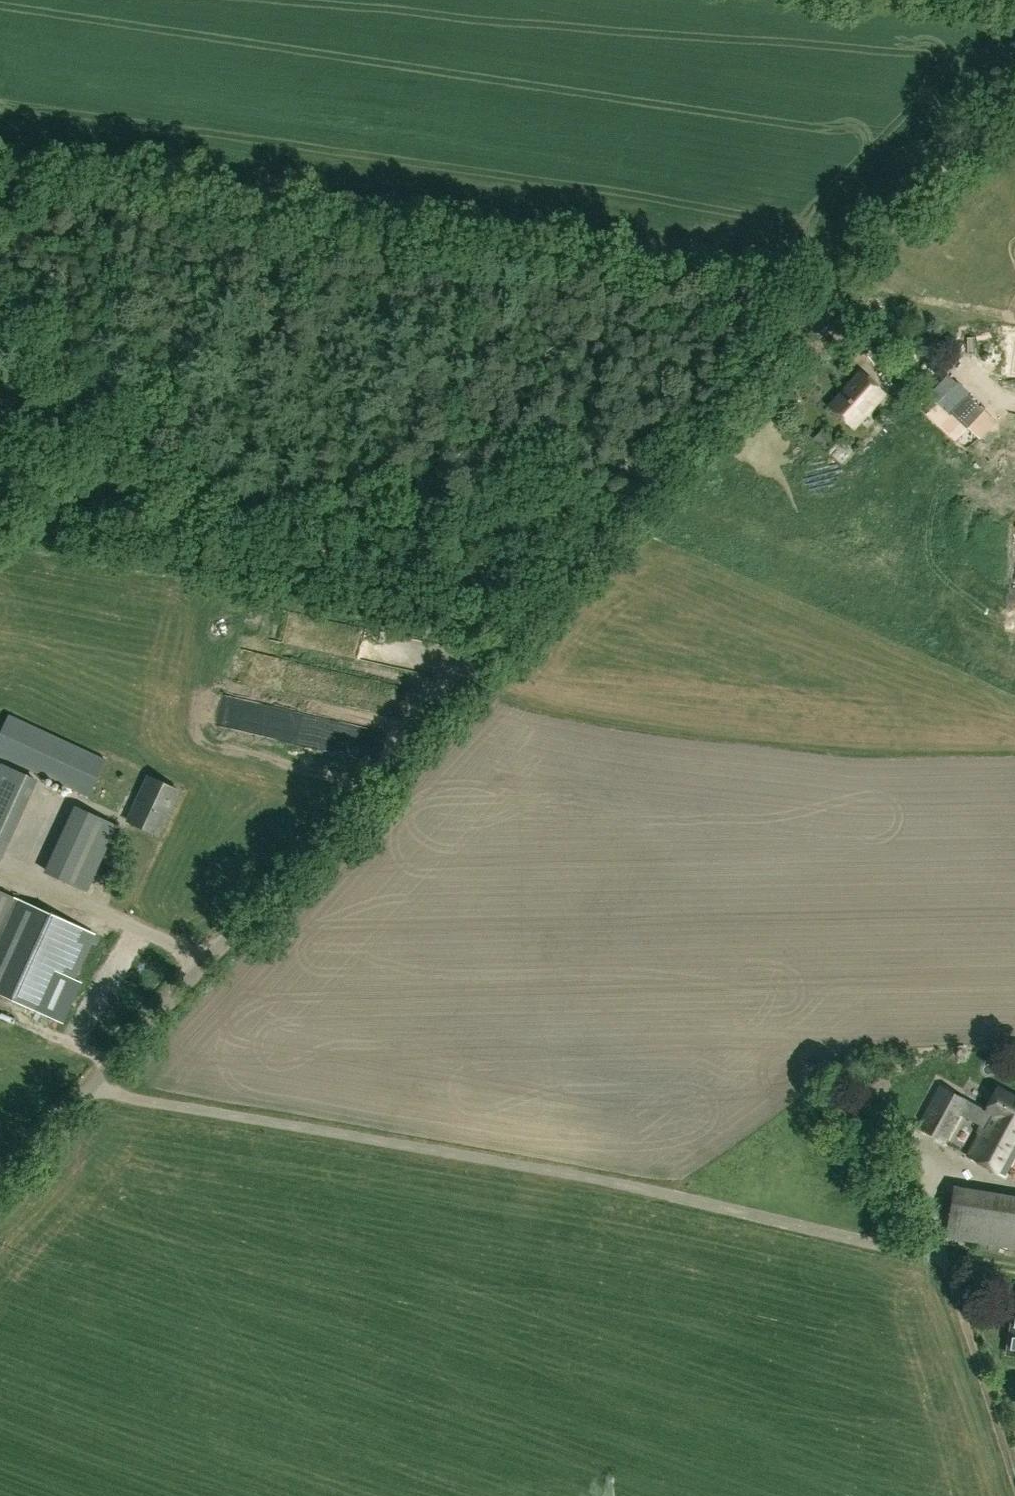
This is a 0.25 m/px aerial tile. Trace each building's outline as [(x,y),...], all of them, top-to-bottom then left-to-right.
[(935,309),(938,299),(919,292),(916,302),(935,309)] [(853,426),(884,393),(862,372),(831,406),(853,426)] [(383,661),(403,665),(406,647),(387,643),(383,661)] [(107,759),(0,710),(0,757),(86,796),(107,759)] [(38,779),(1,763),(0,765),(0,861),(38,779)] [(158,836),(180,791),(150,776),(139,800),(141,801),(130,822),(158,836)] [(47,864),(92,889),(127,827),(82,802),(47,864)] [(81,982),(75,979),(95,934),(20,900),(0,945),(0,994),(62,1022),(81,982)] [(940,1086),(917,1128),(945,1144),(960,1115),(983,1127),(968,1156),(1005,1176),(1014,1157),(1014,1098),(999,1088),(987,1110),(940,1086)] [(954,1185),(946,1237),(1014,1249),(1014,1195),(954,1185)]
